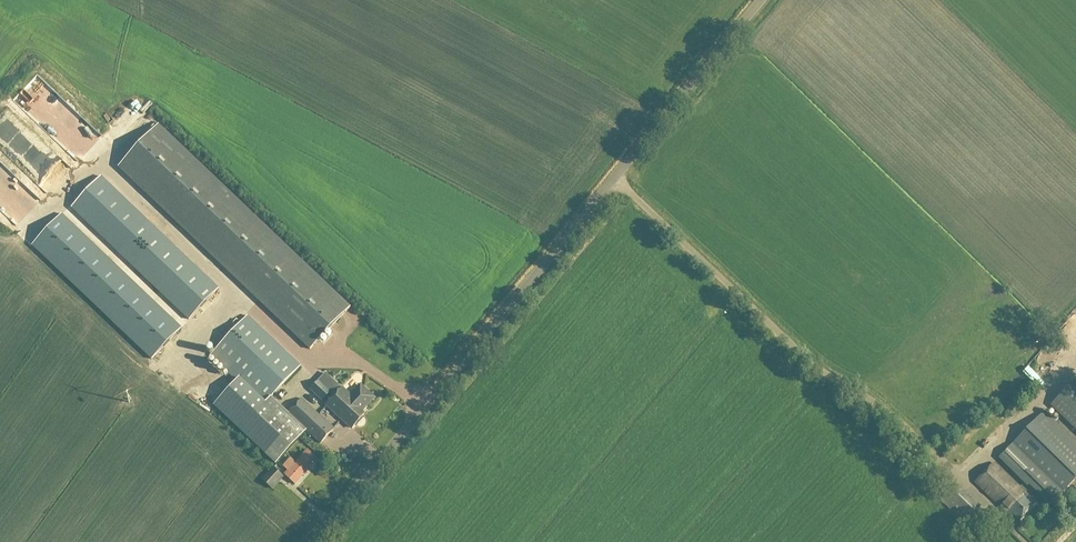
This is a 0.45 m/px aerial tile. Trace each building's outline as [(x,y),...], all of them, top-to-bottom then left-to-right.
[(309,350),(349,308),(158,125),(117,168),(309,350)] [(100,177),(70,209),(188,320),(218,289),(100,177)] [(181,329),(61,215),(32,246),(151,360),(181,329)] [(318,381),(309,390),(322,403),(331,393),(318,381)] [(1073,381),(1050,405),(1075,431),(1075,384),(1073,381)] [(349,397),(363,409),(373,398),(360,386),(349,397)] [(363,409),(349,397),(341,389),(326,406),(351,429),(355,424),(357,425),(362,420),(361,417),(363,415),(360,412),(363,409)] [(287,415),(303,429),(320,444),(333,429),(300,400),(287,415)] [(1043,412),(998,458),(1027,486),(1028,485),(1049,505),(1075,478),(1075,445),(1043,412)] [(287,472),(284,476),(294,485),(317,460),(306,451),(295,464),(290,459),(282,467),(287,472)] [(993,464),(974,482),(1006,514),(1008,512),(1018,521),(1034,504),(1024,494),(993,464)] [(271,490),(282,478),(272,469),(261,481),(271,490)]
